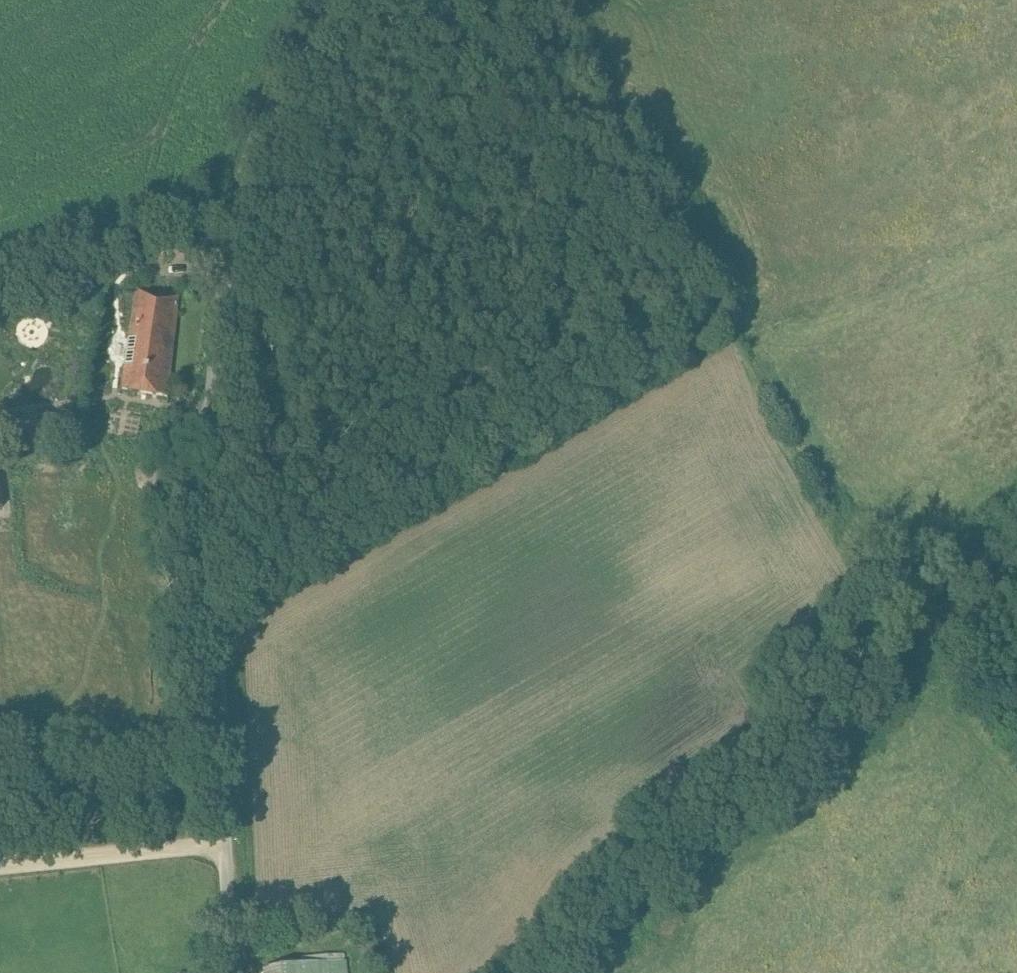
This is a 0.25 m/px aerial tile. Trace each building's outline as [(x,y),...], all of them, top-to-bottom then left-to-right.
[(179,296),(159,294),(134,291),(122,392),(168,397),(179,296)] [(284,967),(264,968),(265,972),(347,972),(346,961),(284,967)]
